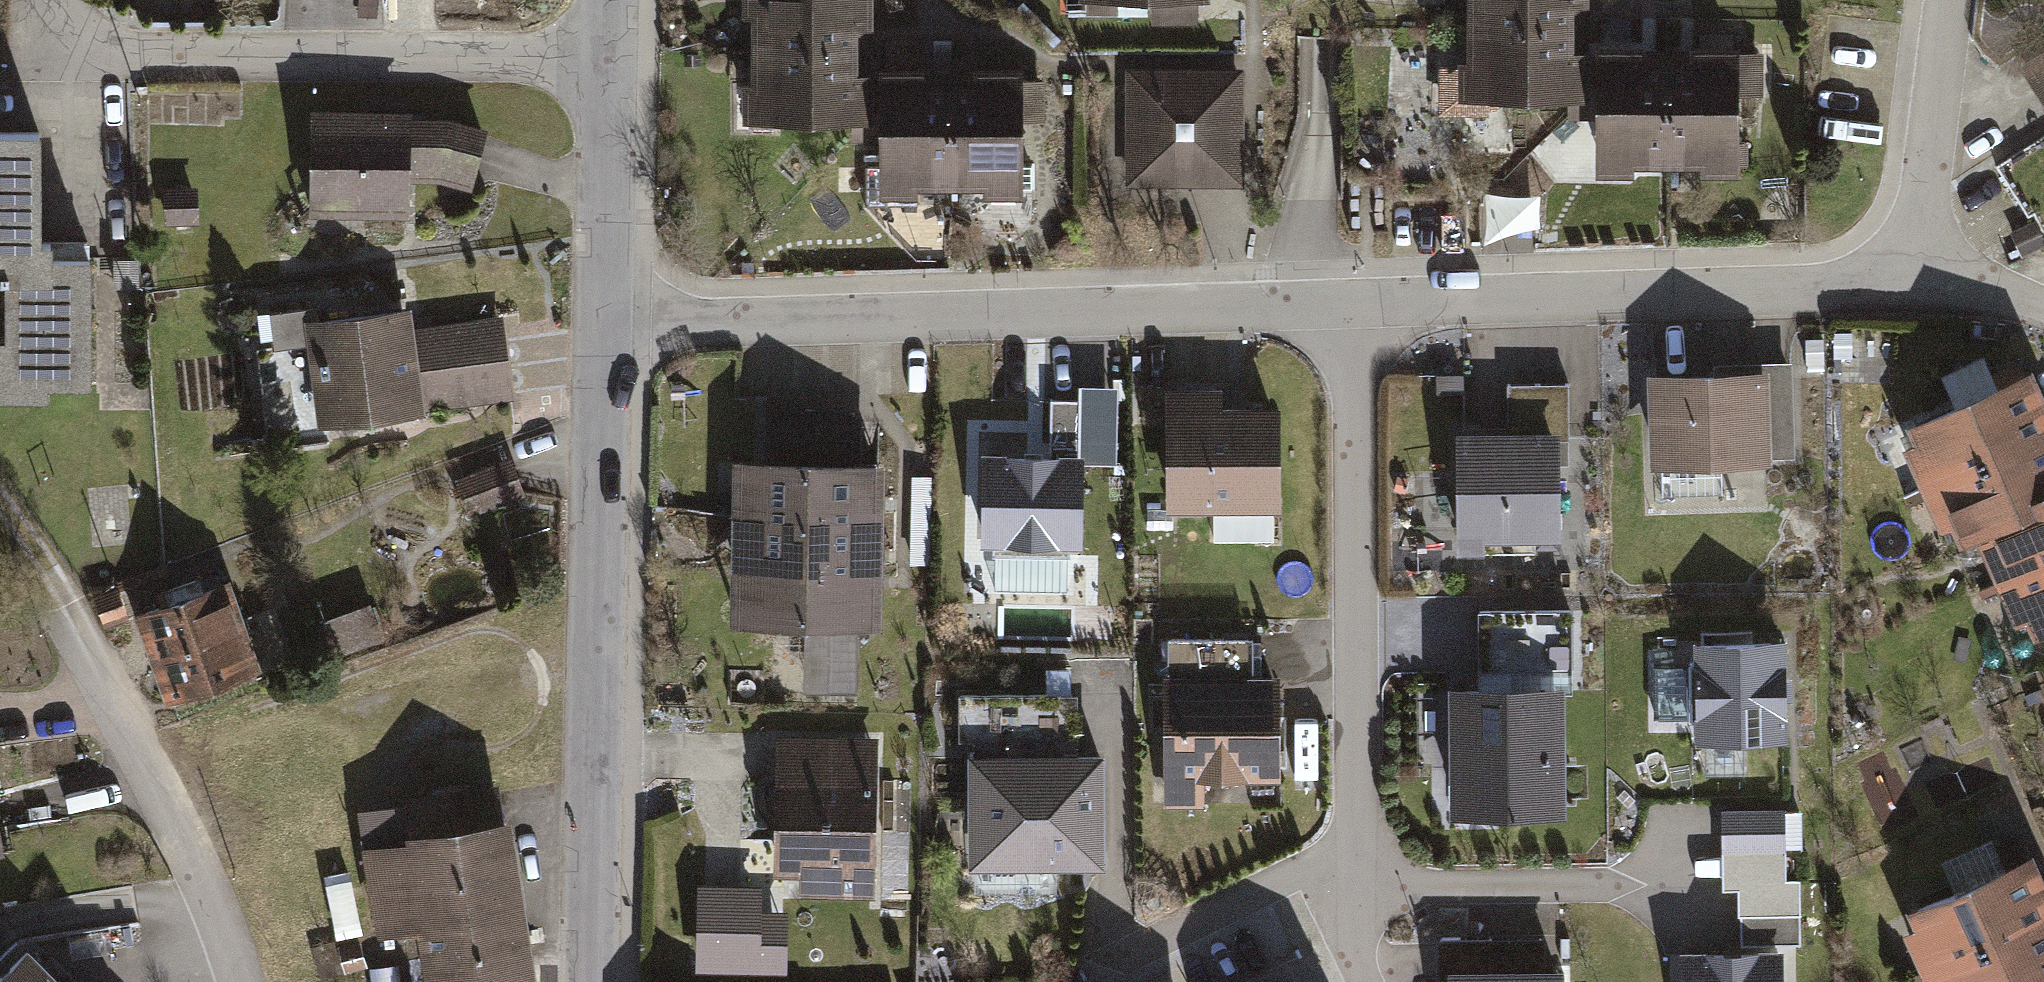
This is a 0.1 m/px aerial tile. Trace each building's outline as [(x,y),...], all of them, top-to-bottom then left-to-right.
[(740,0),(748,1),(747,69),(740,68),(739,114),(870,115),(871,52),(871,0),(740,0)] [(1087,15),(1116,15),(1116,0),(1087,0),(1087,15)] [(1147,23),(1192,23),(1192,0),(1147,0),(1147,23)] [(1459,48),(1451,48),(1451,94),(1582,95),(1583,32),(1583,0),(1459,0),(1459,48)] [(1633,32),(1583,32),(1582,95),(1581,168),(1630,168),(1630,154),(1690,154),(1690,169),(1742,169),(1743,147),(1728,147),(1728,93),(1760,93),(1760,52),(1732,52),(1732,35),(1681,34),(1681,49),(1633,49),(1633,32)] [(2017,61),(2043,105),(2043,44),(2017,61)] [(921,52),(871,52),(870,115),(870,188),(918,188),(918,174),(978,175),(978,189),(1031,190),(1031,167),(1016,167),(1017,113),(1048,113),(1049,72),(1020,72),(1020,55),(969,55),(969,70),(921,69),(921,52)] [(1239,69),(1124,69),(1124,180),(1240,179),(1239,69)] [(412,220),(412,187),(413,124),(413,115),(312,114),(310,219),(412,220)] [(452,123),(413,124),(412,187),(443,185),(472,194),(488,133),(452,123)] [(0,134),(0,291),(8,291),(8,342),(0,342),(0,413),(51,412),(51,392),(96,392),(95,264),(68,264),(52,264),(51,246),(41,246),(40,134),(0,134)] [(199,190),(163,190),(164,228),(199,228),(199,190)] [(2008,228),(2020,254),(2043,243),(2032,217),(2008,228)] [(257,352),(268,443),(324,436),(322,426),(513,404),(503,318),(415,328),(413,309),(317,320),(316,312),(274,317),(278,350),(257,352)] [(1858,329),(1840,329),(1841,380),(1859,380),(1858,329)] [(1822,335),(1803,336),(1803,362),(1822,362),(1822,335)] [(1918,482),(2043,426),(2043,393),(2030,362),(1903,418),(1910,436),(1899,440),(1918,482)] [(1767,367),(1771,461),(1796,460),(1792,366),(1767,367)] [(1725,369),(1646,372),(1650,466),(1771,461),(1767,367),(1725,369)] [(1122,459),(1122,372),(1088,373),(1088,459),(1122,459)] [(1220,379),(1166,379),(1165,503),(1280,504),(1281,398),(1220,397),(1220,379)] [(1505,424),(1450,424),(1450,471),(1411,471),(1411,524),(1433,524),(1433,534),(1453,534),(1453,546),(1479,546),(1529,546),(1529,533),(1553,533),(1553,460),(1568,460),(1568,381),(1505,381),(1505,424)] [(1461,388),(1433,388),(1433,408),(1461,408),(1461,388)] [(1050,395),(1049,448),(1079,448),(1079,395),(1050,395)] [(764,403),(763,447),(852,449),(853,404),(764,403)] [(1918,482),(1937,525),(1947,520),(1955,538),(1971,530),(2034,503),(2026,486),(2043,478),(2043,426),(1918,482)] [(732,447),(731,503),(880,506),(881,501),(882,450),(852,449),(763,447),(732,447)] [(1083,448),(1079,448),(1049,448),(979,447),(979,542),(992,542),(992,558),(1062,558),(1062,541),(1082,541),(1083,448)] [(511,460),(456,483),(473,523),(527,499),(511,460)] [(1991,574),(2043,550),(2043,478),(2026,486),(2034,503),(1971,530),(1991,574)] [(731,503),(730,556),(879,559),(880,551),(880,506),(731,503)] [(1991,574),(2010,616),(2022,611),(2030,628),(2043,622),(2043,550),(1991,574)] [(879,580),(879,559),(730,556),(729,617),(803,619),(859,620),(878,620),(879,580)] [(230,585),(133,619),(167,713),(263,679),(230,585)] [(93,599),(103,630),(130,621),(120,590),(93,599)] [(1472,605),(1473,676),(1559,676),(1569,676),(1569,605),(1472,605)] [(369,607),(314,627),(328,665),(383,645),(369,607)] [(858,690),(859,620),(803,619),(802,689),(858,690)] [(1250,633),(1166,633),(1166,667),(1160,667),(1161,801),(1275,801),(1275,776),(1294,776),(1294,719),(1280,719),(1280,670),(1250,670),(1250,633)] [(1783,633),(1690,634),(1690,660),(1651,661),(1652,716),(1691,716),(1691,737),(1785,735),(1784,698),(1790,698),(1790,674),(1784,674),(1783,633)] [(1560,807),(1559,676),(1473,676),(1443,677),(1444,808),(1560,807)] [(967,859),(1103,858),(1102,745),(1077,745),(1076,688),(956,689),(957,742),(966,742),(967,859)] [(877,734),(775,731),(772,869),(799,870),(798,892),(873,893),(877,734)] [(506,808),(501,809),(495,777),(400,792),(406,824),(361,832),(377,927),(413,921),(423,981),(535,981),(506,808)] [(1782,805),(1718,805),(1718,848),(1782,848),(1782,805)] [(1915,963),(2043,903),(2043,883),(2026,845),(1901,903),(1909,918),(1896,924),(1915,963)] [(1915,963),(1923,981),(2036,981),(2043,978),(2043,903),(1915,963)] [(1738,912),(1739,944),(1778,942),(1798,942),(1798,911),(1738,912)] [(18,931),(0,950),(0,981),(70,981),(18,931)] [(730,962),(735,941),(699,931),(693,952),(730,962)] [(359,938),(338,942),(343,969),(364,965),(359,938)] [(1435,963),(1442,963),(1543,963),(1543,938),(1435,938),(1435,963)] [(1778,942),(1739,944),(1677,945),(1678,981),(1779,981),(1778,942)] [(1543,963),(1442,963),(1442,981),(1557,981),(1557,963),(1543,963)]
